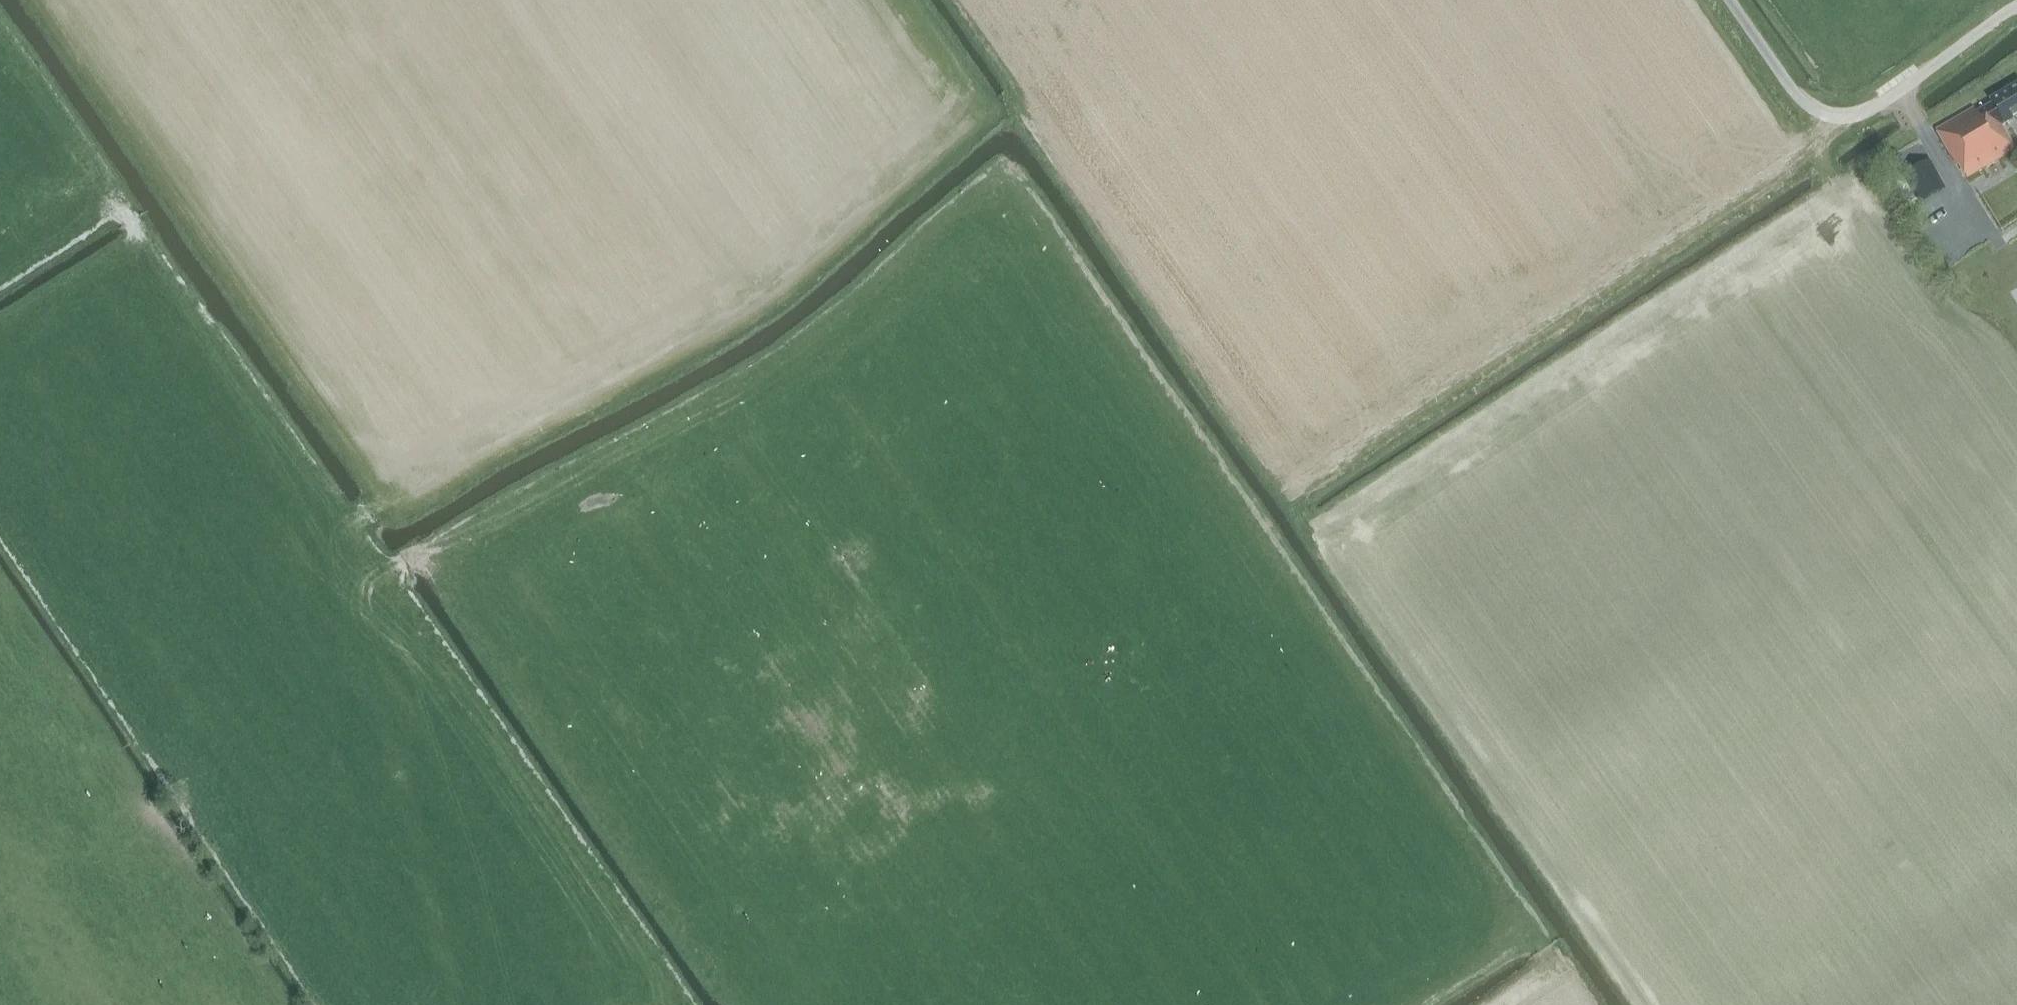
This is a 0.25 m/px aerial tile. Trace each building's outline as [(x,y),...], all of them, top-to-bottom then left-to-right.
[(2016,117),(2016,86),(1991,101),(1993,103),(1976,113),(1974,109),(1937,131),(1957,165),(1959,164),(1967,177),(2014,149),(2001,126),(2016,117)] [(1906,175),(1913,188),(1921,202),(1943,189),(1936,176),(1928,163),(1906,175)]
